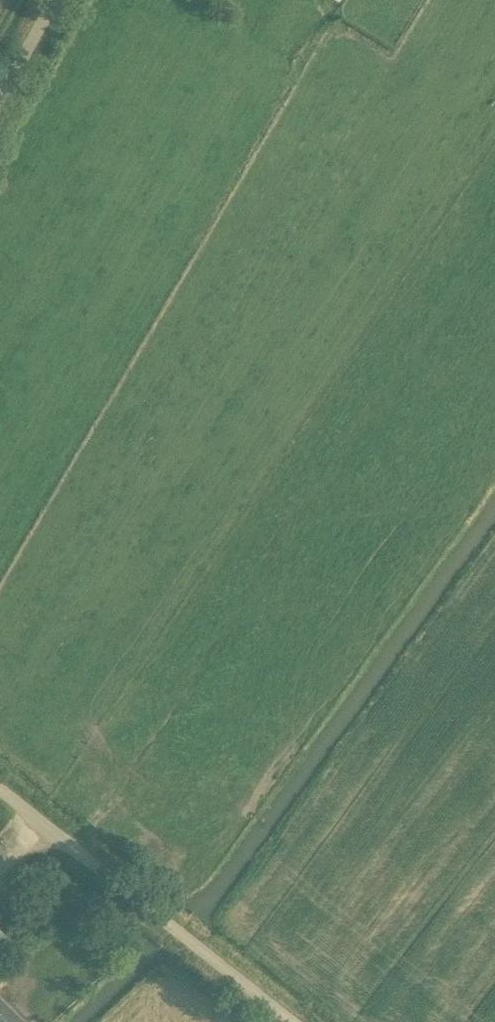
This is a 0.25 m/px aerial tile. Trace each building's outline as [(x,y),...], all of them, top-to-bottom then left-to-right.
[(12,941),(0,928),(0,953),(12,941)] [(0,993),(0,1021),(28,1021),(0,993)]
